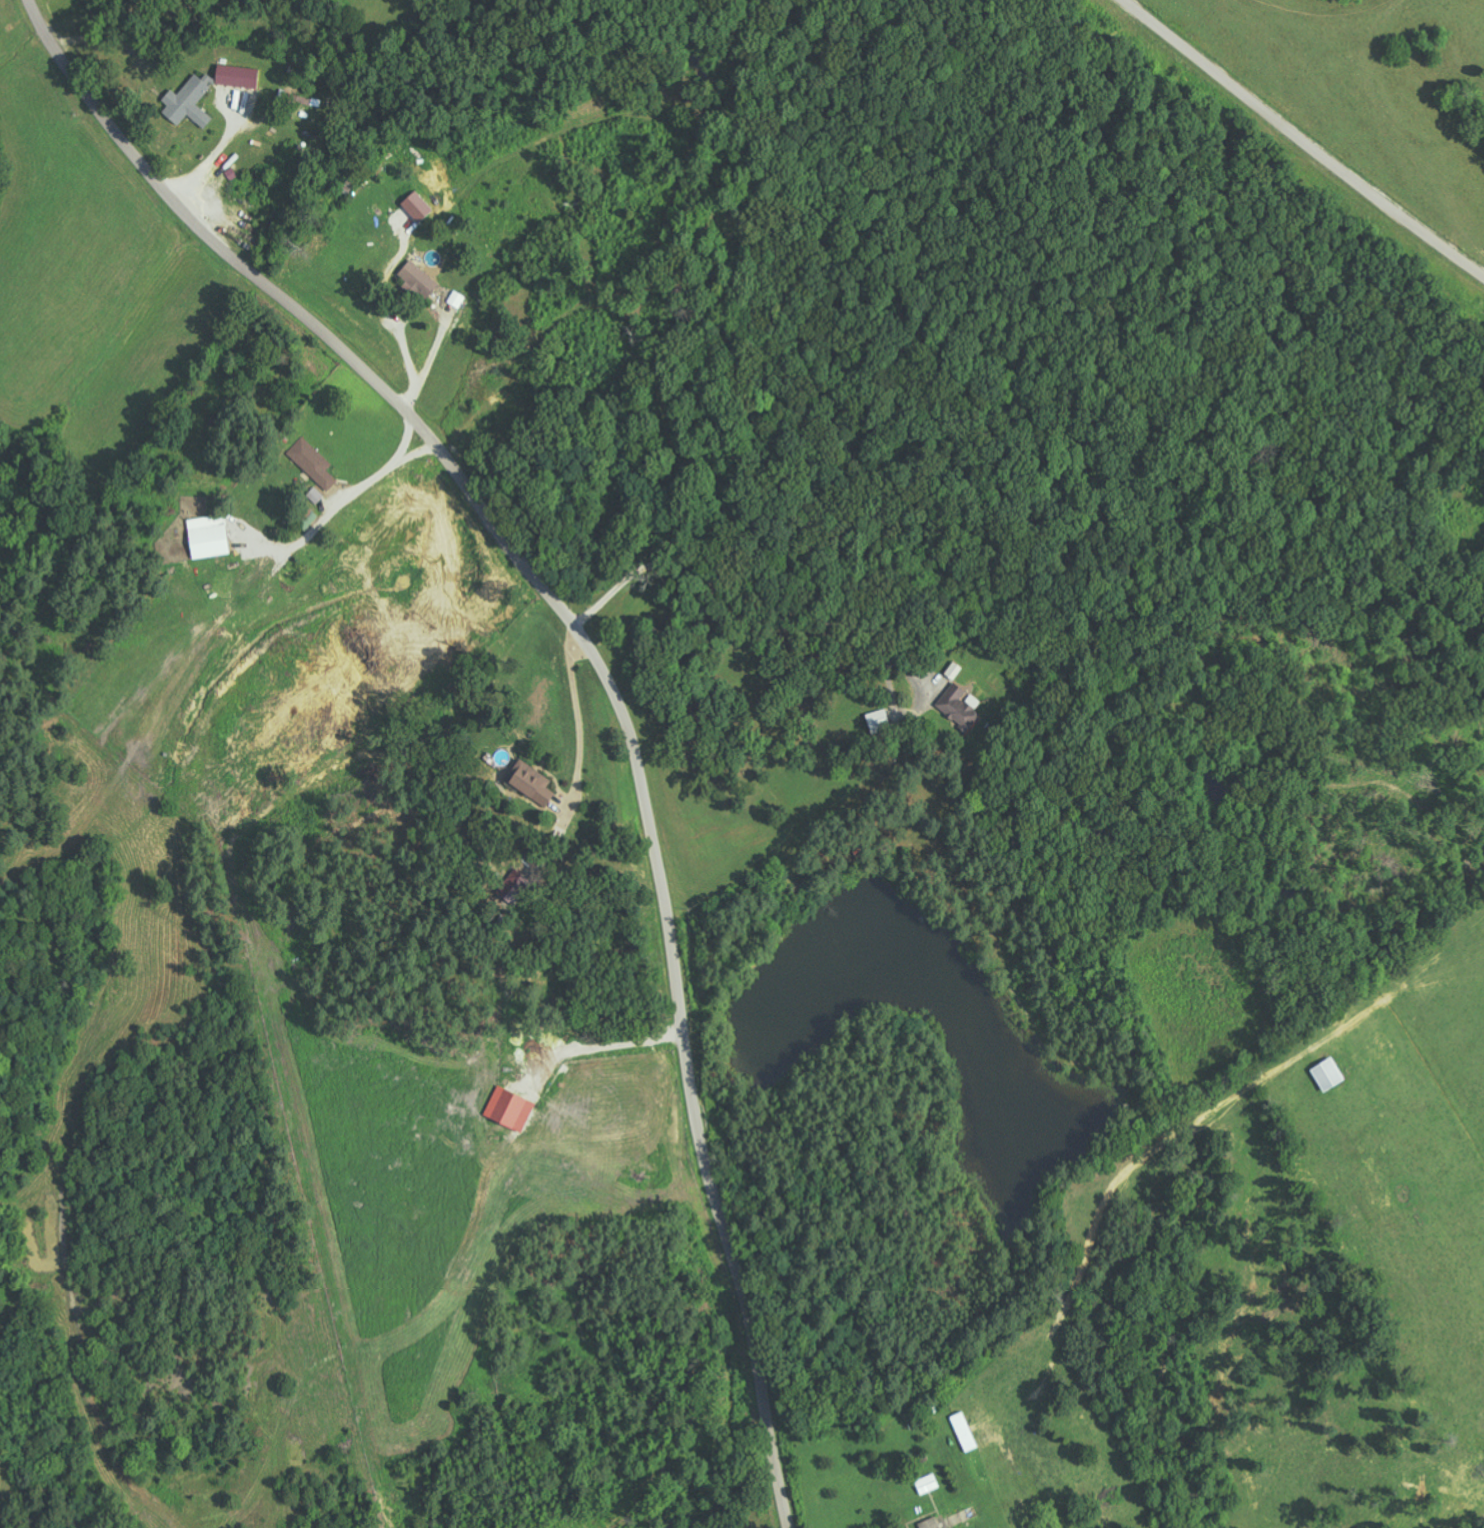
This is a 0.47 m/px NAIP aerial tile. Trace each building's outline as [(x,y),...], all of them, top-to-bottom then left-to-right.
[(216,84),(258,88),(259,68),(218,64),(216,84)] [(178,125),(188,114),(205,128),(213,118),(197,104),(212,86),(195,73),(178,94),(171,89),(162,100),(168,105),(162,112),(178,125)] [(434,210),(416,190),(401,204),(419,223),(434,210)] [(440,282),(409,260),(396,279),(427,300),(440,282)] [(328,492),(338,481),(327,471),(333,465),(303,437),(287,454),(328,492)] [(317,505),(325,497),(315,488),(307,497),(317,505)] [(189,519),(193,559),(231,555),(226,514),(189,519)] [(954,679),(963,667),(954,662),(946,674),(954,679)] [(969,693),(953,683),(936,710),(970,732),(981,716),(976,712),(982,701),(969,693)] [(553,781),(524,761),(509,782),(546,808),(556,793),(549,787),(553,781)] [(1347,1081),(1333,1058),(1312,1071),(1325,1094),(1347,1081)] [(485,1116),(515,1130),(529,1100),(499,1086),(485,1116)] [(937,1516),(920,1523),(922,1527),(941,1527),(937,1516)]
